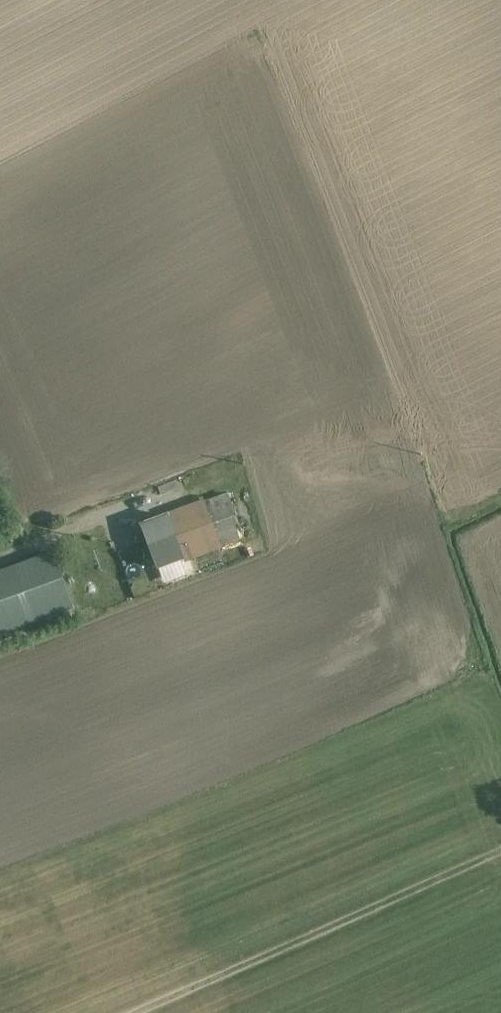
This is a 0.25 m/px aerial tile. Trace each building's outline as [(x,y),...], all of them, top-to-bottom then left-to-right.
[(244,536),(228,494),(168,517),(184,559),(244,536)] [(0,590),(0,593),(21,650),(111,617),(92,568),(79,573),(75,563),(0,590)]
